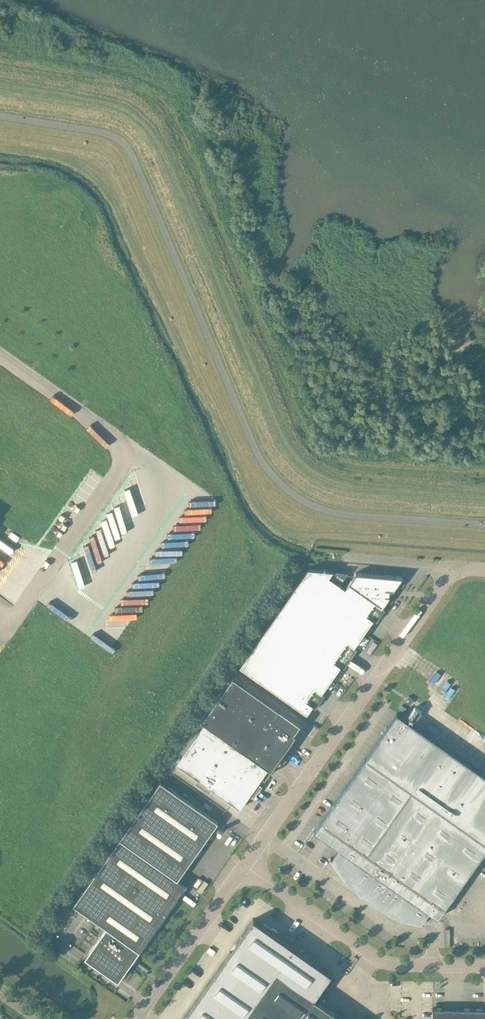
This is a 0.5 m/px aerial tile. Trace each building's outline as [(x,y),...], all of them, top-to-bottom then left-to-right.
[(306,713),(312,704),(306,699),(314,687),(321,692),(340,665),(333,660),(347,641),(353,646),(373,618),(366,614),(374,602),(381,606),(389,595),(388,595),(389,589),(393,590),(402,576),(355,572),(345,587),(328,576),(332,570),(308,568),(239,665),(306,713)] [(204,722),(176,763),(239,808),(263,775),(264,776),(295,733),(293,732),(299,723),(279,708),(232,676),(201,720),(204,722)] [(407,698),(405,700),(410,704),(413,699),(408,696),(407,698)] [(314,830),(338,848),(331,858),(330,857),(332,861),(335,865),(337,869),(345,879),(354,888),(364,897),(375,904),(386,911),(398,916),(410,920),(423,923),(423,922),(421,922),(429,911),(437,917),(477,862),(484,850),(484,775),(402,717),(396,713),(314,830)] [(160,781),(74,903),(73,904),(106,927),(88,952),(121,975),(185,885),(177,879),(217,822),(160,781)] [(182,1018),(344,1018),(314,998),(331,973),(253,918),(182,1018)] [(432,1018),(452,1018),(452,1012),(444,1012),(445,1008),(432,1008),(432,1018)] [(452,1018),(472,1018),(472,1008),(460,1008),(460,1012),(452,1012),(452,1018)] [(472,1018),(484,1018),(484,1013),(484,1009),(472,1008),(472,1018)]
